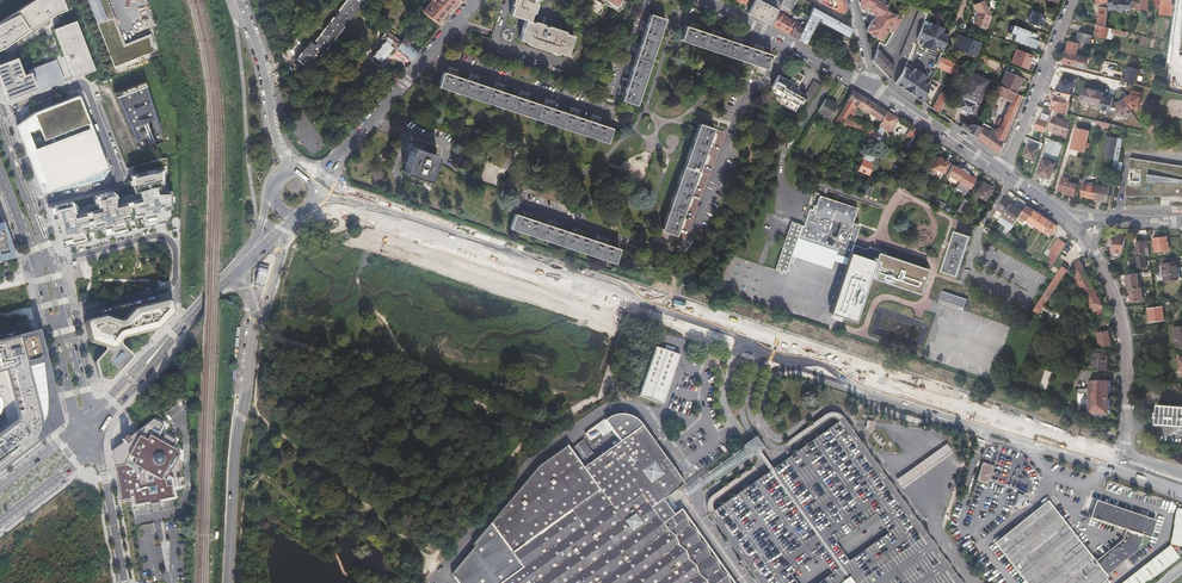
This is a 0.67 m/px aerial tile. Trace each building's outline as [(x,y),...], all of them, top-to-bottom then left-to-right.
[(3,48),(56,13),(66,9),(63,0),(35,0),(0,22),(0,49),(3,48)] [(114,67),(156,51),(150,34),(125,44),(108,0),(88,0),(114,67)] [(311,72),(321,60),(319,58),(321,55),(324,57),(328,52),(330,53),(348,28),(346,27),(350,21),(351,23),(361,10),(359,9),(361,6),(365,8),(369,3),(366,0),(353,0),(351,3),(350,2),(340,14),(341,15),(337,21),(336,20),(318,44),(320,45),(318,48),(314,46),(309,51),(299,63),(311,72)] [(464,0),(432,0),(422,11),(437,24),(458,0),(461,3),(464,0)] [(529,22),(536,24),(544,0),(517,0),(511,16),(529,22)] [(770,25),(778,10),(758,0),(755,0),(748,13),(770,25)] [(797,0),(783,0),(780,7),(791,12),(797,0)] [(845,0),(836,0),(836,2),(833,3),(834,8),(832,9),(839,13),(847,10),(845,0)] [(898,19),(892,15),(892,16),(881,10),(885,4),(880,1),(879,3),(874,0),(854,0),(856,8),(870,17),(861,31),(877,41),(883,30),(889,34),(893,27),(898,19)] [(971,25),(982,29),(987,18),(985,17),(986,14),(979,0),(970,5),(975,14),(971,25)] [(1108,11),(1110,0),(1097,0),(1097,3),(1101,4),(1098,26),(1106,28),(1108,11)] [(1131,8),(1132,0),(1110,0),(1108,11),(1117,13),(1118,11),(1122,11),(1122,12),(1130,13),(1131,8)] [(1131,8),(1147,10),(1148,0),(1132,0),(1131,8)] [(1174,5),(1172,5),(1172,0),(1168,0),(1162,0),(1160,14),(1173,15),(1174,5)] [(798,39),(805,44),(819,17),(822,19),(821,21),(849,35),(849,34),(853,28),(814,7),(804,26),(798,39)] [(922,17),(924,12),(924,13),(922,10),(916,8),(906,32),(914,36),(919,25),(922,17)] [(1036,29),(1041,17),(1029,13),(1025,24),(1036,29)] [(772,26),(790,35),(796,23),(779,14),(772,26)] [(621,100),(636,105),(663,19),(649,15),(621,100)] [(75,20),(53,29),(73,78),(95,70),(75,20)] [(536,24),(529,22),(522,43),(572,60),(579,39),(536,24)] [(790,35),(798,39),(804,26),(796,22),(796,23),(790,35)] [(386,26),(382,23),(378,28),(382,31),(386,26)] [(919,25),(914,36),(912,40),(918,42),(920,42),(918,47),(930,52),(932,48),(938,50),(944,36),(938,33),(940,29),(926,24),(924,28),(919,25)] [(1033,44),(1030,43),(1027,42),(1030,34),(1005,24),(1001,31),(1007,33),(1004,39),(1030,49),(1033,44)] [(1110,29),(1106,28),(1098,26),(1096,37),(1107,40),(1110,29)] [(770,56),(684,27),(680,41),(694,46),(752,66),(751,69),(755,70),(754,73),(763,76),(770,56)] [(417,55),(421,50),(413,44),(409,49),(407,47),(410,42),(405,37),(401,42),(387,30),(381,38),(384,41),(372,56),(381,62),(393,48),(412,63),(418,56),(417,55)] [(912,40),(914,36),(906,32),(896,56),(904,60),(909,49),(911,44),(912,40)] [(1079,44),(1089,47),(1091,36),(1077,32),(1075,43),(1079,44)] [(971,58),(977,44),(959,37),(953,51),(971,58)] [(1067,52),(1076,54),(1079,44),(1075,43),(1069,42),(1067,52)] [(873,66),(883,76),(890,68),(872,50),(868,60),(868,61),(873,66)] [(1026,60),(1028,56),(1012,50),(1006,63),(1021,69),(1024,60),(1026,60)] [(1076,54),(1067,52),(1064,64),(1084,69),(1087,57),(1083,56),(1076,54)] [(17,57),(0,63),(0,82),(6,99),(26,92),(37,88),(30,71),(23,74),(17,57)] [(933,64),(932,67),(932,68),(950,77),(955,67),(952,66),(936,57),(933,64)] [(55,63),(32,72),(38,87),(61,78),(55,63)] [(1126,71),(1124,70),(1122,80),(1136,84),(1140,69),(1127,66),(1126,71)] [(810,101),(820,88),(823,83),(815,79),(806,94),(802,92),(802,91),(800,90),(799,91),(797,89),(806,73),(798,68),(791,80),(790,82),(787,81),(789,78),(780,74),(773,85),(783,91),(782,94),(786,97),(785,99),(789,101),(788,103),(796,108),(801,100),(803,100),(804,98),(810,101)] [(909,96),(915,100),(916,98),(918,99),(926,81),(920,78),(922,74),(911,68),(909,72),(901,68),(898,73),(891,83),(891,84),(909,96)] [(1023,78),(1006,70),(999,85),(1016,93),(1023,78)] [(969,74),(966,72),(955,96),(958,97),(957,99),(976,108),(971,117),(973,118),(974,115),(978,107),(974,105),(984,81),(969,74)] [(445,73),(440,87),(607,143),(611,129),(445,73)] [(394,85),(399,78),(395,74),(389,81),(388,80),(381,88),(385,91),(392,83),(394,85)] [(1058,91),(1072,94),(1073,87),(1075,87),(1077,79),(1073,78),(1072,82),(1064,80),(1063,86),(1060,85),(1058,91)] [(117,91),(136,150),(164,141),(145,82),(117,91)] [(1084,87),(1080,101),(1090,104),(1095,85),(1091,84),(1090,88),(1084,87)] [(1011,101),(1007,110),(1014,113),(1021,96),(1016,93),(999,85),(987,113),(994,116),(1003,97),(1011,101)] [(1095,85),(1090,104),(1101,106),(1104,94),(1104,92),(1098,90),(1099,86),(1095,85)] [(1123,95),(1125,98),(1133,112),(1138,109),(1142,92),(1132,90),(1131,95),(1128,96),(1126,93),(1123,95)] [(835,124),(842,126),(845,119),(847,117),(849,114),(853,108),(855,104),(860,95),(853,91),(835,124)] [(942,95),(937,92),(936,94),(928,109),(934,113),(942,95)] [(1114,97),(1104,94),(1101,106),(1100,109),(1110,111),(1113,100),(1114,97)] [(876,104),(860,95),(855,104),(853,108),(856,110),(856,109),(858,107),(861,109),(860,111),(867,115),(862,125),(845,119),(842,126),(840,129),(861,137),(871,115),(876,104)] [(34,112),(17,125),(43,193),(103,178),(108,169),(80,96),(34,112)] [(1119,102),(1113,100),(1110,111),(1116,113),(1116,114),(1127,117),(1134,113),(1133,112),(1125,98),(1119,102)] [(830,119),(837,106),(826,99),(818,112),(830,119)] [(953,109),(971,117),(976,108),(957,99),(953,109)] [(888,112),(876,104),(871,115),(882,122),(888,112)] [(856,109),(856,110),(853,108),(849,114),(854,117),(858,110),(856,109)] [(888,111),(888,112),(882,122),(877,132),(883,134),(886,129),(891,131),(899,118),(888,111)] [(1036,129),(1045,132),(1051,115),(1044,113),(1042,120),(1039,119),(1036,129)] [(1003,120),(999,118),(996,124),(1000,126),(997,133),(990,130),(983,143),(997,153),(1012,117),(1005,114),(1003,120)] [(1053,116),(1048,130),(1053,131),(1057,133),(1058,132),(1066,135),(1068,128),(1070,122),(1053,116)] [(1110,129),(1110,124),(1098,121),(1096,121),(1095,126),(1110,129)] [(963,123),(961,127),(976,138),(981,127),(976,124),(969,125),(968,127),(963,123)] [(976,138),(983,143),(990,130),(991,128),(983,123),(981,127),(976,138)] [(661,232),(658,240),(671,244),(673,236),(675,236),(711,130),(696,124),(660,231),(661,232)] [(915,135),(916,133),(917,130),(911,126),(909,132),(915,135)] [(1057,133),(1053,131),(1052,133),(1068,138),(1071,129),(1068,128),(1066,135),(1058,132),(1057,133)] [(1071,149),(1085,153),(1090,132),(1076,128),(1071,149)] [(871,129),(866,141),(870,143),(872,143),(873,140),(877,132),(871,129)] [(916,133),(915,135),(908,150),(912,152),(920,136),(916,133)] [(1113,169),(1118,170),(1123,139),(1108,136),(1104,157),(1115,159),(1113,169)] [(1042,149),(1044,144),(1032,140),(1030,146),(1029,145),(1025,156),(1035,160),(1039,148),(1042,149)] [(1053,173),(1054,169),(1058,157),(1062,144),(1050,141),(1045,157),(1039,175),(1051,179),(1053,173)] [(412,146),(403,171),(428,179),(436,155),(412,146)] [(875,157),(865,153),(858,170),(868,174),(875,157)] [(934,157),(927,171),(930,173),(933,168),(944,173),(949,162),(938,157),(937,159),(934,157)] [(73,201),(48,207),(63,246),(84,240),(82,232),(89,231),(89,229),(94,227),(94,229),(99,228),(102,236),(125,230),(123,222),(130,220),(129,218),(135,217),(135,218),(144,216),(146,225),(169,219),(167,209),(171,207),(171,190),(163,190),(162,167),(160,159),(133,166),(135,174),(131,175),(135,194),(137,193),(138,196),(133,197),(132,194),(127,195),(129,201),(125,202),(124,199),(116,201),(113,191),(95,195),(98,205),(92,207),(92,204),(87,205),(88,211),(85,212),(84,209),(75,211),(73,201)] [(1130,161),(1126,184),(1126,197),(1134,197),(1134,194),(1161,195),(1160,192),(1163,192),(1165,193),(1166,194),(1181,196),(1181,168),(1130,161)] [(941,178),(944,173),(933,168),(930,173),(941,178)] [(972,175),(962,168),(954,179),(964,186),(972,175)] [(1062,179),(1059,192),(1066,194),(1066,195),(1074,197),(1076,185),(1068,183),(1069,180),(1062,179)] [(993,189),(984,183),(976,194),(986,201),(993,189)] [(866,194),(871,195),(874,187),(868,185),(866,194)] [(1095,200),(1098,188),(1085,185),(1084,190),(1083,195),(1082,197),(1095,200)] [(1095,200),(1095,202),(1107,204),(1110,189),(1098,186),(1098,188),(1095,200)] [(839,248),(838,254),(850,258),(832,312),(857,320),(871,277),(920,293),(928,270),(878,253),(877,255),(871,253),(868,252),(869,251),(854,246),(861,226),(853,224),(858,208),(821,195),(817,205),(816,205),(814,209),(811,208),(805,225),(793,221),(777,269),(788,273),(794,256),(801,235),(839,248)] [(1019,210),(1011,204),(1013,202),(1006,197),(998,209),(1003,212),(1005,214),(1004,215),(1012,220),(1011,221),(1016,225),(1018,222),(1024,213),(1024,212),(1020,208),(1019,210)] [(965,198),(958,209),(964,212),(970,201),(965,198)] [(1035,212),(1028,207),(1024,212),(1024,213),(1018,222),(1022,225),(1024,221),(1028,223),(1035,212)] [(1005,214),(1003,212),(998,219),(1008,225),(1011,221),(1012,220),(1004,215),(1005,214)] [(1042,218),(1035,212),(1028,223),(1035,228),(1042,218)] [(513,215),(508,229),(614,265),(618,251),(513,215)] [(1049,223),(1042,218),(1035,228),(1042,233),(1049,223)] [(1054,226),(1049,223),(1042,233),(1044,235),(1045,234),(1047,235),(1050,238),(1056,228),(1053,226),(1054,226)] [(11,259),(11,257),(15,256),(3,224),(0,224),(0,262),(11,259)] [(956,231),(943,272),(959,277),(971,236),(956,231)] [(833,269),(838,254),(839,248),(801,235),(794,256),(833,269)] [(1113,239),(1110,245),(1110,247),(1112,247),(1111,253),(1113,258),(1120,257),(1121,253),(1123,253),(1126,236),(1115,235),(1114,239),(1113,239)] [(1170,250),(1169,237),(1162,238),(1154,239),(1156,252),(1170,250)] [(1050,252),(1054,255),(1052,259),(1055,262),(1066,245),(1064,243),(1065,242),(1063,241),(1062,242),(1058,239),(1050,252)] [(1150,255),(1148,242),(1138,244),(1138,248),(1139,252),(1136,252),(1138,269),(1149,268),(1147,256),(1150,255)] [(1165,279),(1179,277),(1176,256),(1163,257),(1165,279)] [(1077,276),(1086,272),(1081,262),(1073,266),(1072,267),(1073,268),(1076,274),(1077,276)] [(1063,265),(1038,311),(1044,314),(1067,269),(1068,269),(1067,268),(1068,265),(1065,263),(1063,265)] [(1086,272),(1077,276),(1080,282),(1089,278),(1086,272)] [(1137,273),(1126,274),(1129,290),(1131,289),(1132,296),(1134,295),(1135,300),(1144,299),(1142,288),(1139,288),(1137,273)] [(1089,278),(1080,282),(1081,285),(1084,290),(1093,286),(1089,278)] [(1093,286),(1084,290),(1087,296),(1096,291),(1093,286)] [(939,301),(964,309),(968,299),(943,290),(939,301)] [(1096,291),(1087,296),(1089,301),(1094,298),(1098,296),(1096,291)] [(1098,296),(1094,298),(1096,303),(1092,305),(1094,309),(1095,313),(1096,312),(1099,317),(1107,313),(1100,299),(1098,296)] [(106,315),(84,321),(88,340),(90,341),(104,346),(105,347),(105,348),(105,350),(96,360),(95,362),(94,363),(98,379),(110,382),(132,357),(132,354),(122,345),(121,343),(122,339),(124,337),(158,329),(173,313),(170,299),(134,308),(124,318),(123,319),(122,318),(121,317),(120,317),(119,318),(118,319),(107,315),(106,315)] [(1165,320),(1163,306),(1149,308),(1151,322),(1165,320)] [(1005,339),(1008,330),(948,311),(946,320),(1005,339)] [(1051,330),(1054,333),(1057,331),(1058,330),(1059,327),(1053,320),(1051,324),(1054,328),(1051,330)] [(940,326),(935,343),(956,349),(961,332),(940,326)] [(1174,327),(1176,347),(1181,346),(1181,326),(1174,327)] [(1107,334),(1106,328),(1096,330),(1098,344),(1110,342),(1108,334),(1107,334)] [(1057,331),(1054,333),(1057,337),(1059,335),(1062,338),(1063,336),(1058,330),(1057,331)] [(44,360),(37,332),(4,341),(5,343),(0,344),(0,469),(22,452),(20,450),(29,444),(33,439),(36,434),(38,424),(34,401),(35,401),(35,400),(35,399),(35,398),(34,398),(33,398),(32,394),(33,393),(33,392),(33,391),(33,390),(32,390),(31,390),(25,365),(44,360)] [(997,363),(1002,346),(971,336),(966,353),(997,363)] [(682,356),(656,348),(640,397),(666,405),(682,356)] [(932,350),(929,359),(992,378),(994,370),(932,350)] [(1094,368),(1108,368),(1108,351),(1094,351),(1094,368)] [(60,423),(44,360),(25,365),(31,390),(32,390),(33,390),(33,391),(33,392),(33,393),(32,394),(33,398),(34,398),(35,398),(35,399),(35,400),(35,401),(34,401),(38,424),(36,434),(33,439),(29,444),(20,450),(22,452),(60,423)] [(1102,375),(1097,375),(1097,377),(1089,376),(1089,385),(1077,385),(1077,389),(1089,389),(1089,406),(1091,406),(1095,408),(1095,410),(1102,410),(1102,408),(1106,406),(1109,406),(1109,394),(1107,394),(1106,393),(1107,392),(1107,389),(1109,389),(1109,377),(1102,377),(1102,375)] [(1158,406),(1156,427),(1181,429),(1181,408),(1158,406)] [(620,441),(642,425),(639,420),(634,417),(629,415),(625,414),(619,414),(614,414),(610,416),(605,420),(612,430),(620,441)] [(707,512),(758,582),(962,582),(842,416),(770,467),(707,512)] [(118,446),(112,451),(121,500),(131,498),(130,496),(133,495),(135,505),(149,502),(150,504),(160,502),(159,500),(174,497),(172,485),(167,486),(166,480),(177,459),(173,456),(177,450),(172,447),(176,440),(165,434),(161,441),(158,440),(165,427),(163,425),(163,424),(153,419),(139,430),(128,438),(126,436),(122,439),(123,442),(122,442),(121,440),(116,444),(118,446)] [(612,430),(605,420),(604,419),(595,426),(602,437),(612,430)] [(864,431),(866,431),(866,428),(869,428),(869,431),(871,431),(872,428),(872,423),(865,422),(864,427),(864,431)] [(673,515),(668,507),(662,500),(666,497),(684,484),(642,425),(620,441),(596,458),(583,467),(570,449),(567,444),(538,465),(472,544),(474,546),(451,573),(458,582),(723,582),(673,515)] [(583,440),(570,449),(583,467),(596,458),(583,440)] [(896,482),(901,489),(951,454),(946,447),(896,482)] [(978,483),(975,492),(982,495),(987,483),(990,484),(996,467),(985,463),(979,481),(982,481),(981,484),(978,483)] [(1021,507),(1024,494),(1018,493),(1015,506),(1021,507)] [(673,515),(677,512),(666,497),(662,500),(668,507),(673,515)] [(1098,561),(1050,501),(997,543),(1027,581),(1024,582),(1103,582),(1111,577),(1109,574),(1098,561)] [(1158,521),(1097,501),(1092,518),(1130,530),(1126,540),(1098,561),(1109,574),(1142,550),(1147,536),(1153,537),(1158,521)] [(1170,544),(1181,547),(1181,509),(1176,508),(1170,544)] [(677,512),(673,515),(723,582),(730,582),(727,575),(720,569),(717,560),(710,554),(706,546),(699,540),(696,531),(689,526),(685,517),(678,511),(677,512)] [(1180,557),(1170,545),(1122,582),(1147,582),(1180,557)]
